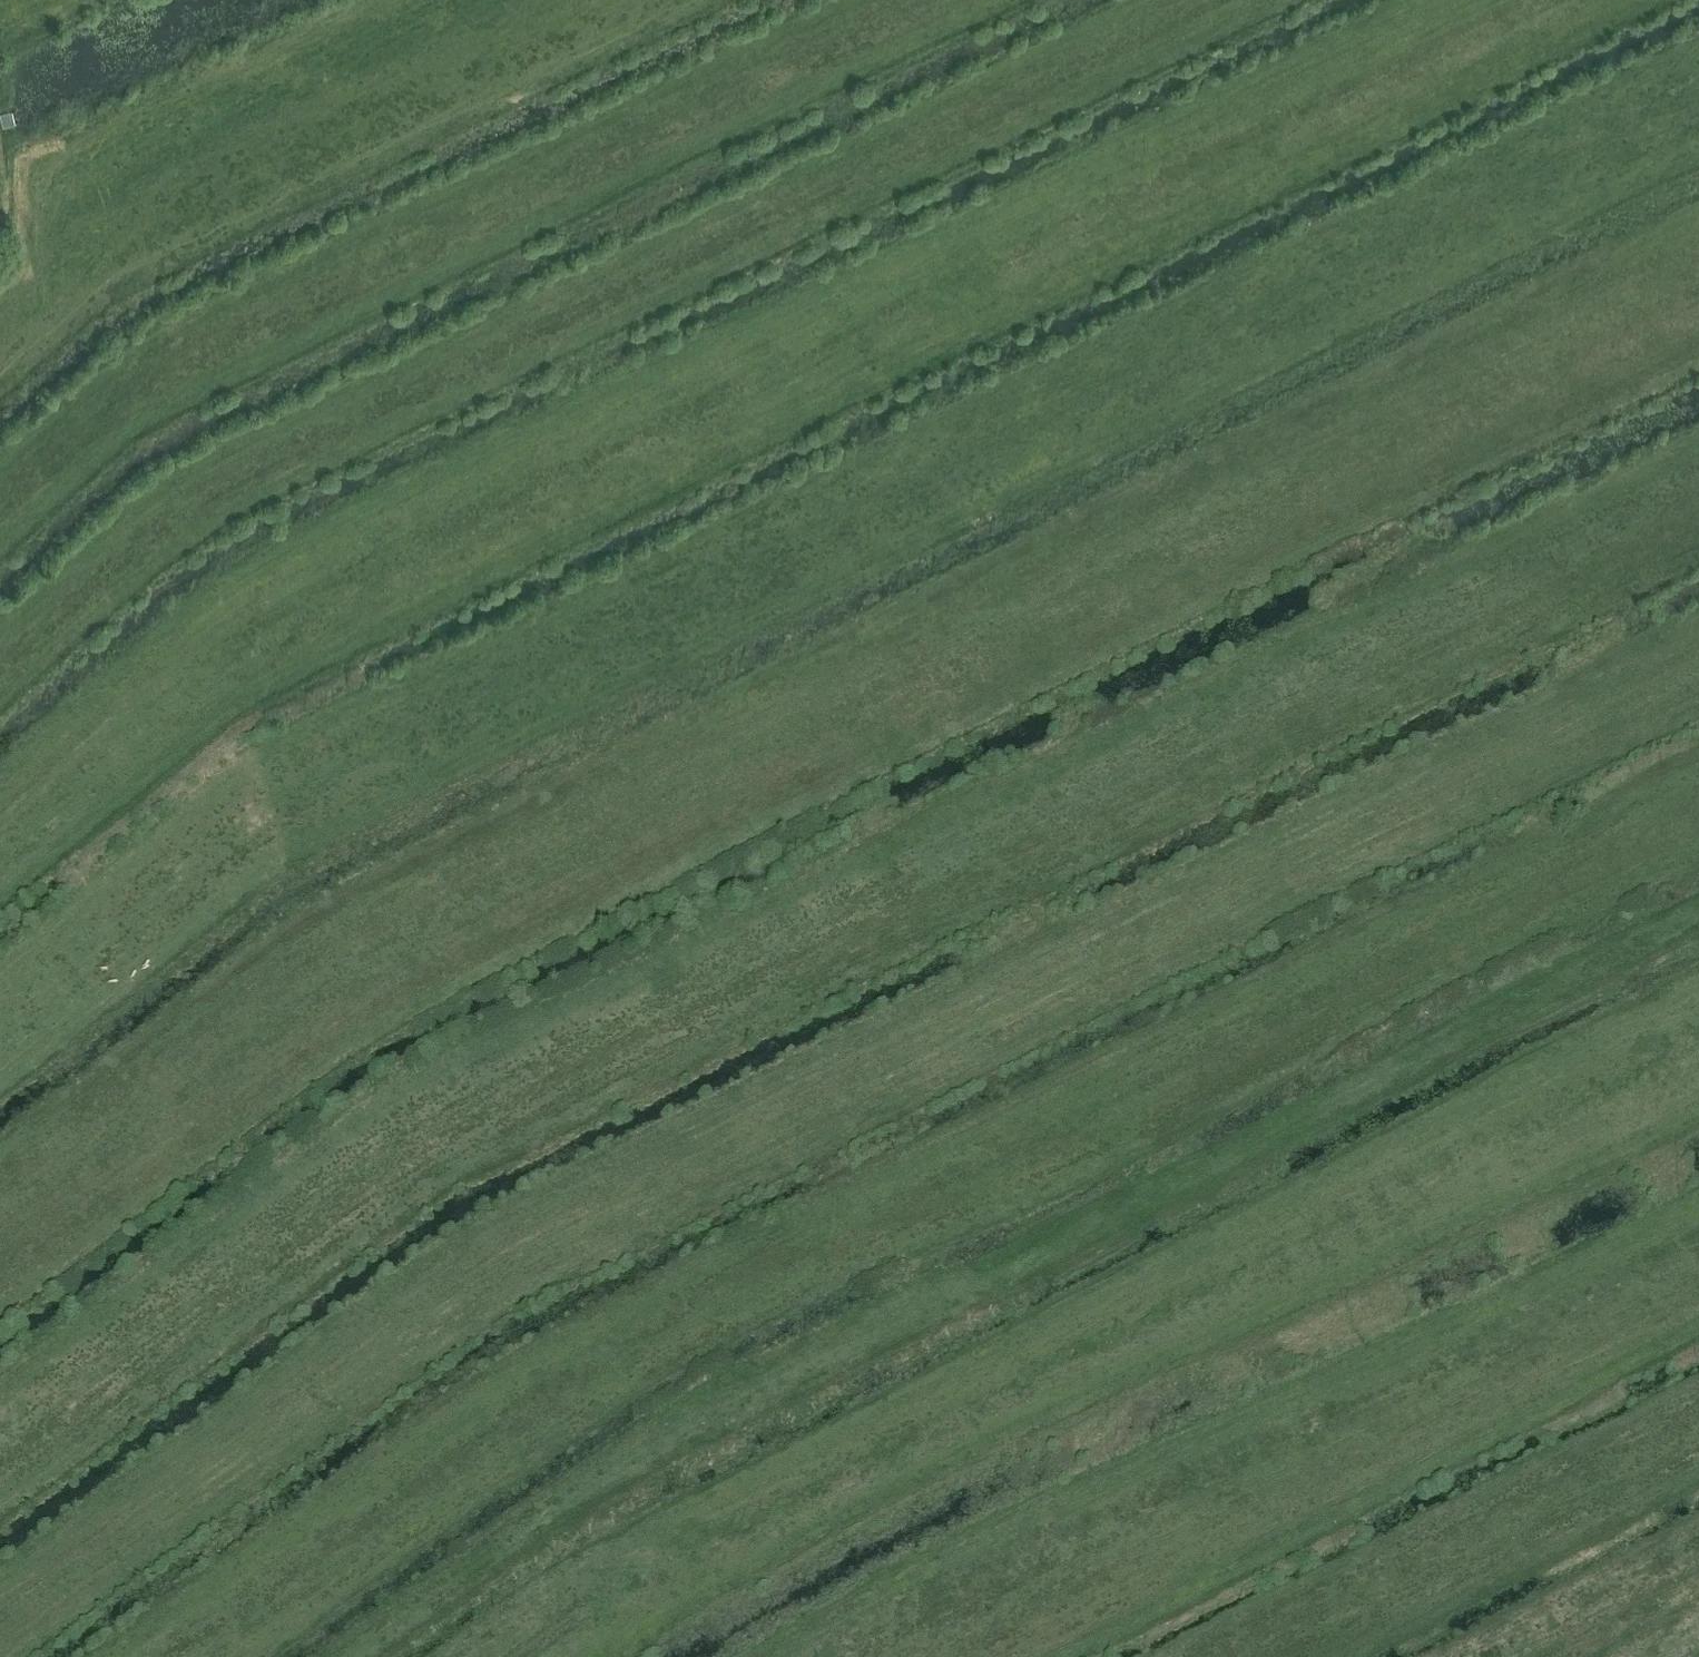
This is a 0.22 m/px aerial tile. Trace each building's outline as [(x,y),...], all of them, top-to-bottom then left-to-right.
[(1698,1174),(1698,1139),(1686,1143),(1696,1175),(1698,1174)]
